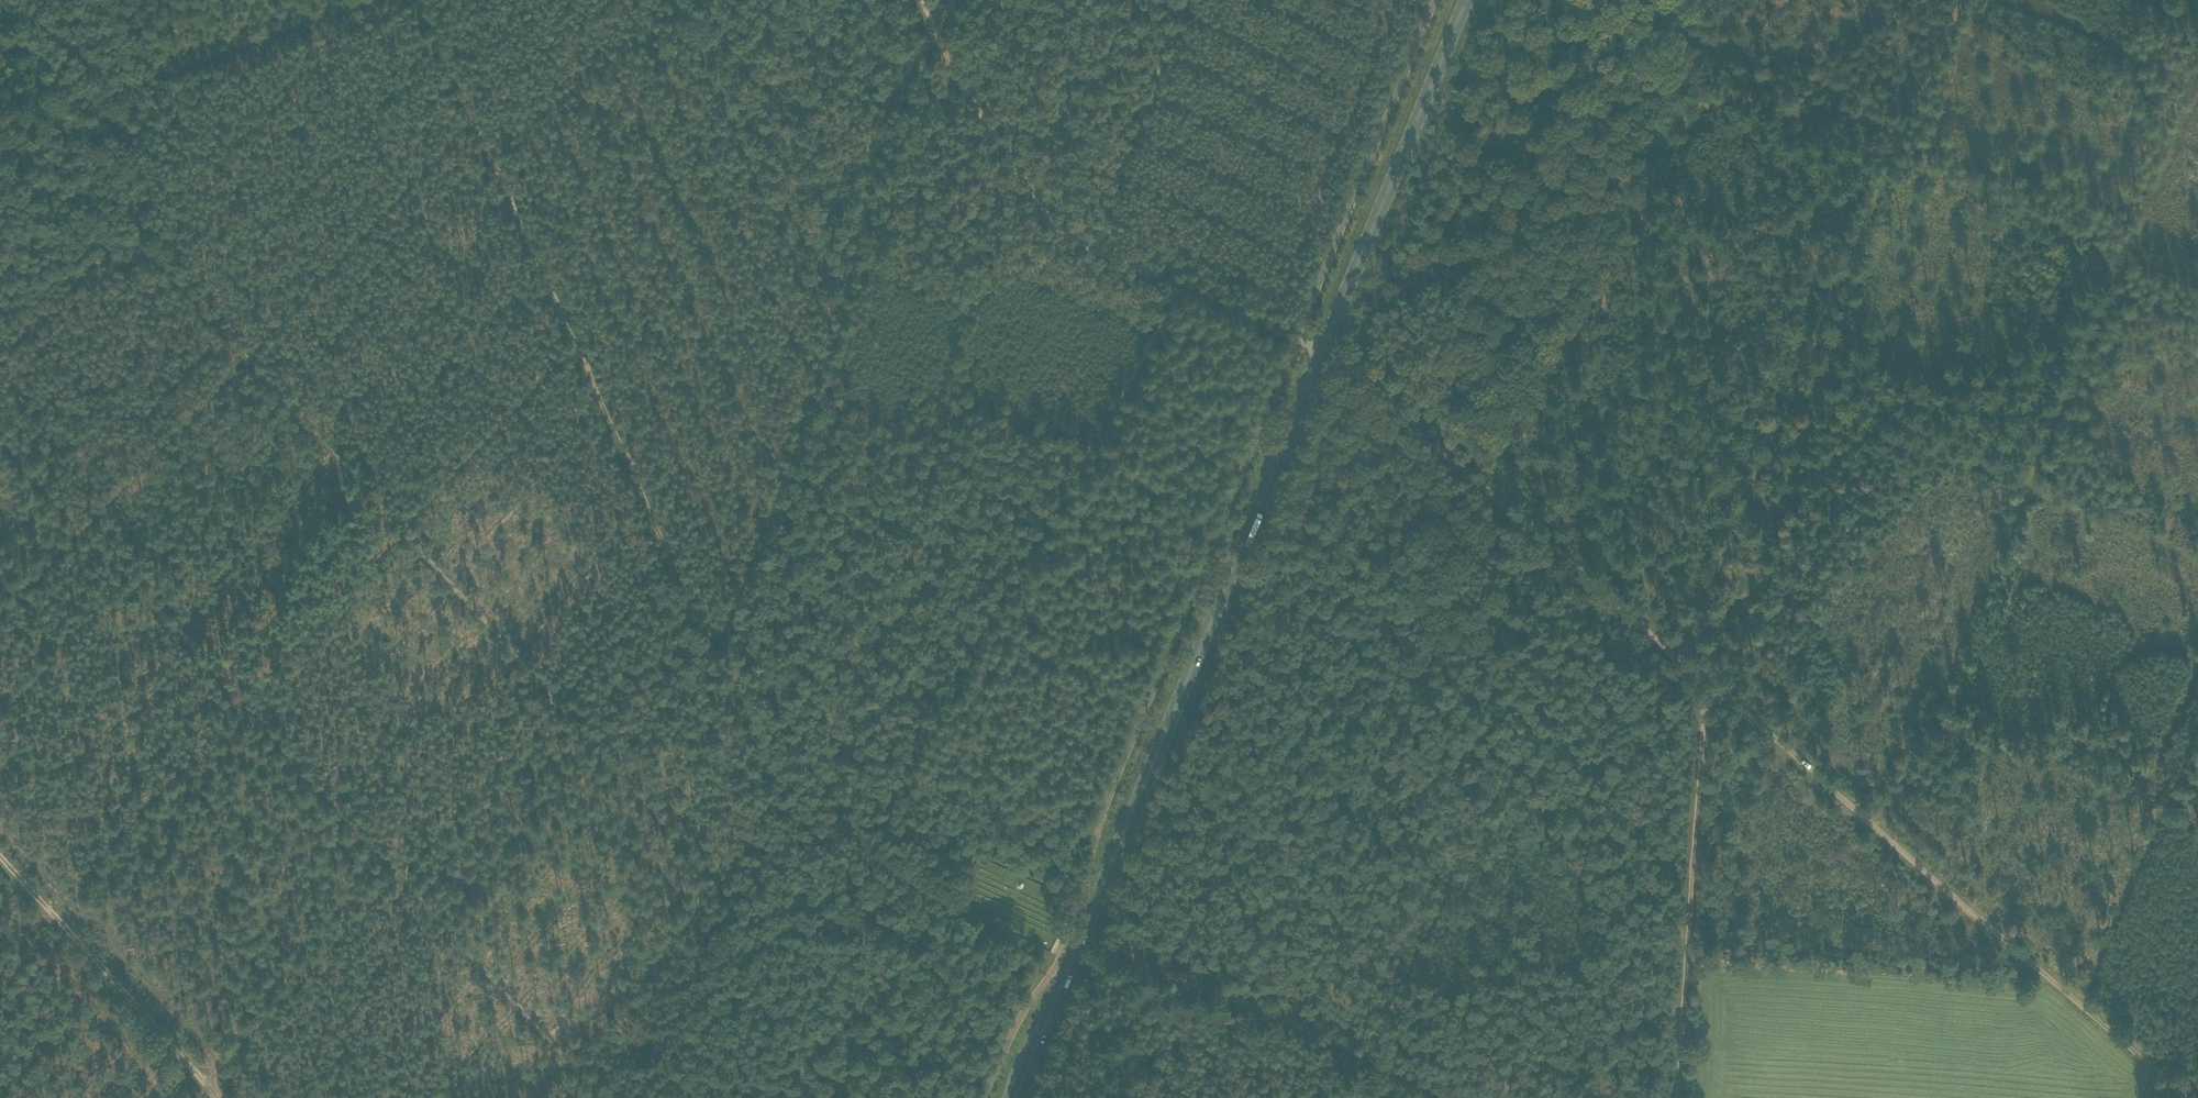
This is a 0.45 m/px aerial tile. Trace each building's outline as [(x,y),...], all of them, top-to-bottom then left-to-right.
[(1004,922),(999,921),(997,926),(1005,930),(1008,924),(1004,922)] [(1057,953),(1065,936),(1059,933),(1051,950),(1057,953)]
